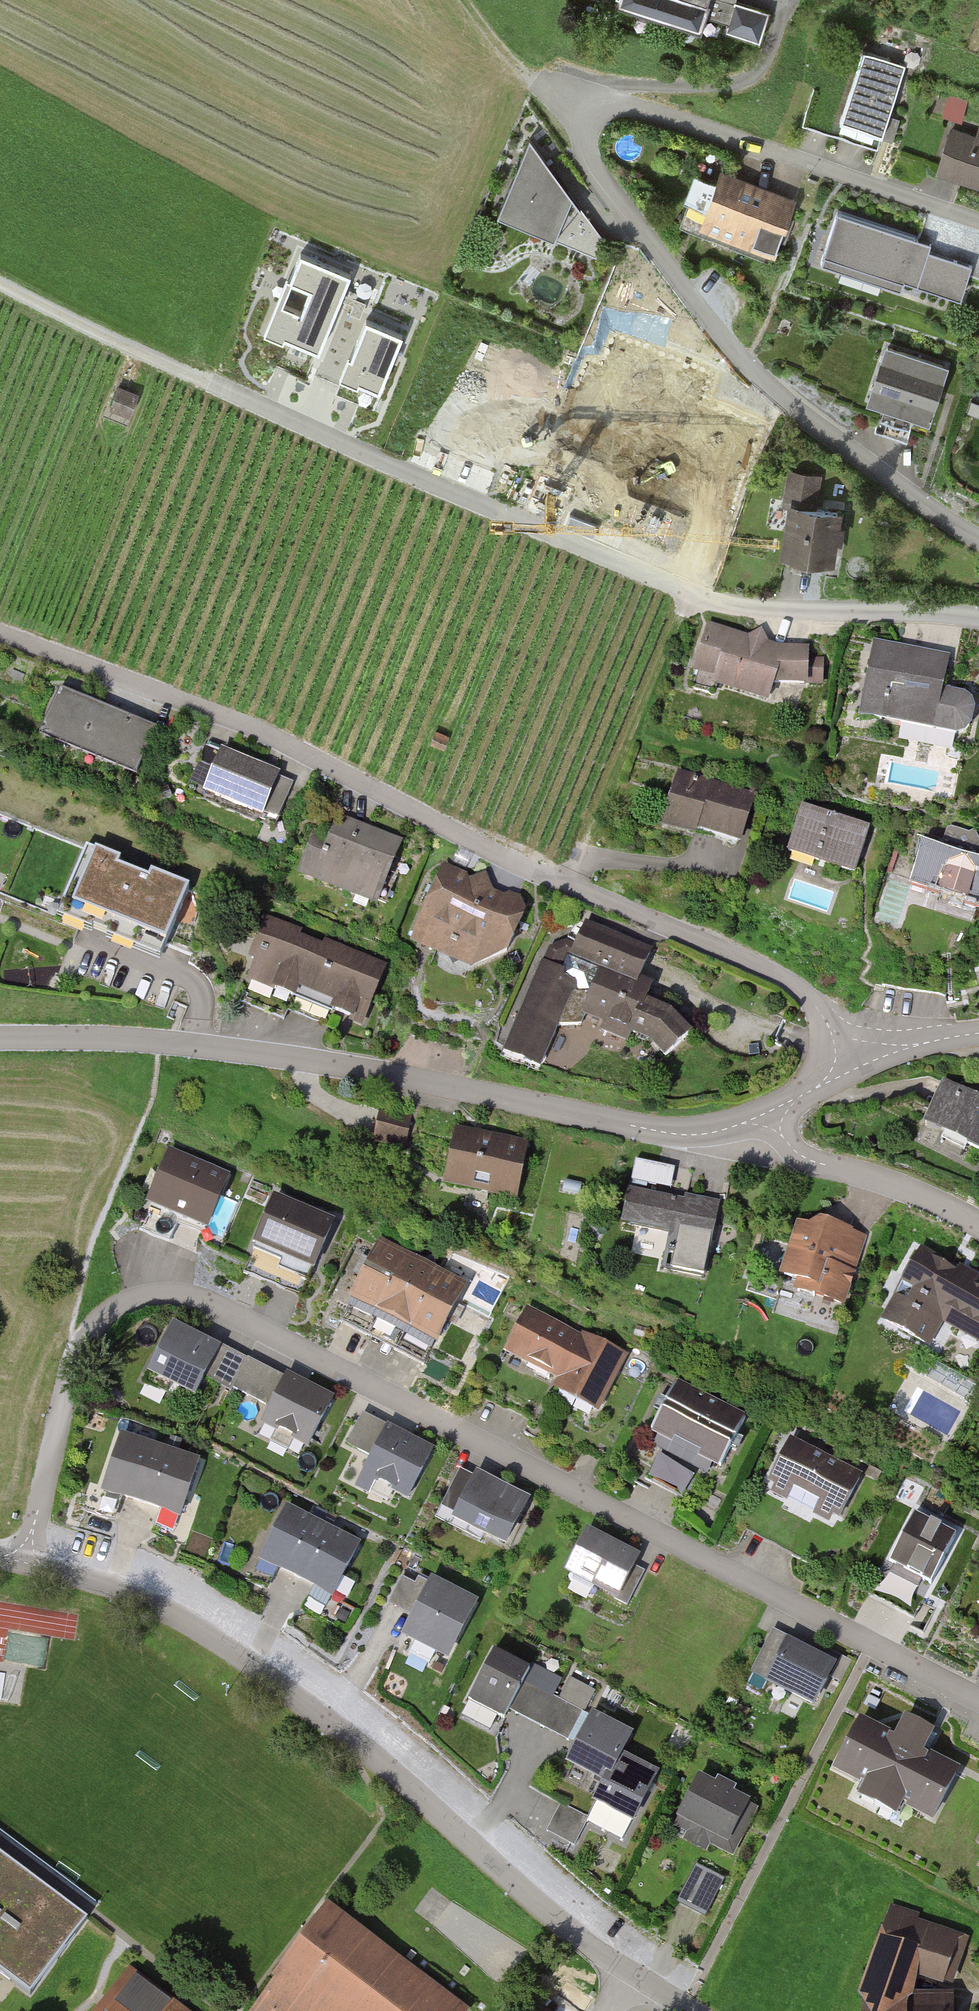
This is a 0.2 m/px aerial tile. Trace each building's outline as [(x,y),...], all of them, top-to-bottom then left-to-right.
[(620,6),(704,33),(709,20),(730,27),(727,35),(761,46),(772,15),(727,0),(621,0),(620,6)] [(887,136),(907,67),(864,55),(844,124),(887,136)] [(941,174),(978,186),(978,137),(978,139),(954,132),(941,174)] [(533,143),(501,220),(599,260),(608,241),(533,143)] [(799,203),(721,175),(701,232),(779,260),(799,203)] [(960,294),(971,262),(929,248),(932,238),(834,205),(820,247),(960,294)] [(266,330),(319,352),(352,274),(300,252),(287,281),(308,290),(300,309),(279,300),(266,330)] [(349,313),(360,317),(365,306),(354,302),(349,313)] [(343,373),(380,388),(402,335),(366,320),(343,373)] [(688,440),(706,381),(675,372),(685,338),(647,326),(619,420),(688,440)] [(951,367),(889,350),(874,403),(936,420),(951,367)] [(141,396),(119,388),(112,409),(134,416),(141,396)] [(847,515),(789,509),(784,558),(841,565),(847,515)] [(812,651),(782,651),(710,628),(695,674),(719,682),(717,690),(771,707),(777,690),(827,691),(828,664),(812,663),(812,651)] [(951,660),(877,646),(863,718),(972,740),(978,704),(978,702),(944,695),(951,660)] [(154,727),(62,693),(46,736),(138,770),(154,727)] [(453,740),(438,734),(433,747),(448,753),(453,740)] [(277,773),(225,751),(208,792),(259,814),(277,773)] [(684,775),(665,829),(743,855),(762,801),(684,775)] [(867,830),(804,811),(791,854),(855,873),(867,830)] [(324,814),(299,880),(377,910),(402,844),(324,814)] [(187,886),(92,848),(70,904),(165,942),(187,886)] [(927,850),(917,889),(978,906),(978,863),(927,850)] [(448,865),(416,945),(502,979),(533,899),(448,865)] [(389,970),(267,922),(244,981),(366,1029),(389,970)] [(655,953),(589,927),(575,962),(602,973),(585,1016),(607,1024),(602,1034),(630,1045),(633,1037),(652,1045),(665,1061),(693,1039),(675,1016),(646,1004),(651,993),(641,989),(655,953)] [(541,965),(502,1051),(541,1069),(580,983),(541,965)] [(946,1083),(925,1128),(978,1153),(978,1098),(946,1083)] [(414,1129),(379,1124),(376,1148),(410,1153),(414,1129)] [(526,1146),(456,1135),(448,1189),(518,1199),(526,1146)] [(166,1146),(141,1210),(209,1237),(234,1173),(166,1146)] [(674,1186),(676,1164),(636,1161),(634,1183),(674,1186)] [(723,1208),(631,1192),(624,1229),(671,1237),(664,1276),(709,1284),(723,1208)] [(325,1226),(273,1203),(250,1255),(303,1278),(325,1226)] [(846,1312),(867,1240),(805,1221),(784,1293),(846,1312)] [(411,1262),(382,1248),(354,1305),(383,1319),(411,1262)] [(924,1251),(885,1324),(933,1350),(946,1326),(978,1343),(978,1280),(924,1251)] [(440,1276),(411,1262),(383,1319),(412,1333),(440,1276)] [(468,1290),(440,1276),(412,1333),(441,1347),(468,1290)] [(578,1338),(526,1314),(506,1359),(557,1383),(578,1338)] [(225,1352),(176,1328),(151,1377),(201,1401),(210,1383),(225,1352)] [(630,1363),(578,1338),(557,1383),(553,1392),(605,1416),(630,1363)] [(287,1383),(225,1352),(210,1383),(271,1413),(287,1383)] [(287,1383),(271,1413),(264,1428),(313,1452),(338,1402),(289,1378),(287,1383)] [(752,1419),(681,1384),(650,1445),(722,1480),(752,1419)] [(436,1454),(365,1418),(350,1446),(373,1458),(358,1487),(372,1494),(377,1485),(411,1503),(436,1454)] [(160,1450),(119,1438),(102,1493),(143,1505),(160,1450)] [(792,1439),(765,1490),(839,1530),(866,1479),(792,1439)] [(200,1462),(160,1450),(143,1505),(183,1518),(200,1462)] [(648,1478),(686,1496),(697,1473),(659,1455),(648,1478)] [(531,1501),(478,1475),(452,1527),(505,1553),(531,1501)] [(257,1555),(297,1576),(323,1526),(283,1505),(257,1555)] [(963,1540),(919,1516),(892,1564),(936,1589),(963,1540)] [(297,1576),(338,1597),(364,1548),(323,1526),(297,1576)] [(639,1556),(590,1532),(569,1575),(618,1599),(639,1556)] [(433,1579),(406,1639),(455,1661),(483,1601),(433,1579)] [(836,1663),(790,1642),(769,1689),(815,1710),(836,1663)] [(498,1652),(472,1699),(507,1719),(510,1712),(526,1683),(533,1671),(498,1652)] [(586,1717),(526,1683),(510,1712),(570,1745),(586,1717)] [(586,1717),(570,1745),(566,1753),(601,1772),(612,1751),(628,1723),(593,1704),(586,1717)] [(895,1738),(861,1721),(834,1773),(863,1787),(856,1802),(896,1823),(903,1809),(933,1824),(960,1771),(926,1754),(935,1736),(904,1720),(895,1738)] [(612,1751),(601,1772),(587,1797),(621,1816),(647,1770),(612,1751)] [(760,1810),(701,1780),(677,1829),(735,1858),(760,1810)] [(562,1802),(548,1832),(576,1844),(590,1814),(562,1802)] [(33,1995),(88,1930),(0,1854),(0,1967),(33,1995)] [(727,1883),(699,1870),(680,1908),(707,1921),(727,1883)] [(330,1903),(250,2010),(469,2010),(472,2008),(330,1903)] [(866,2004),(866,2010),(956,2010),(956,2001),(916,2002),(921,1985),(954,1995),(970,1939),(892,1917),(866,2004)] [(128,1964),(92,2010),(191,2010),(128,1964)]
